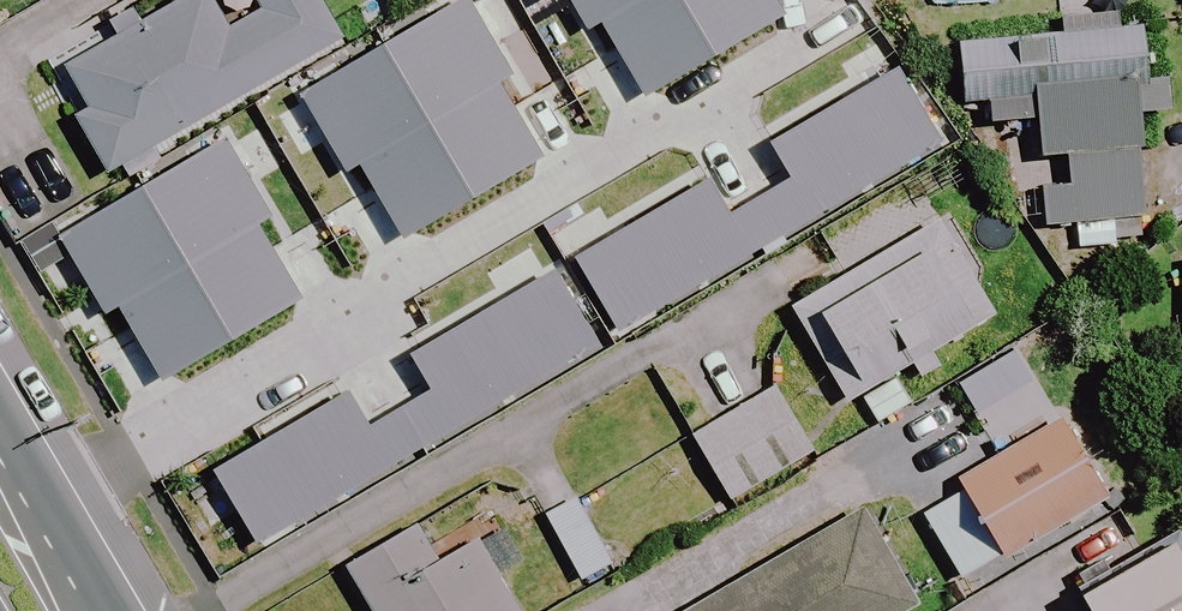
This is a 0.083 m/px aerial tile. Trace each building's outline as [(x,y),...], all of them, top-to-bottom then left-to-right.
[(318,0),(194,0),(53,81),(107,176),(342,42),(318,0)] [(1118,248),(1116,220),(1147,218),(1134,33),(958,45),(962,102),(987,100),(988,126),(1035,123),(1043,225),(1080,222),(1082,251),(1118,248)] [(544,164),(499,84),(461,105),(469,119),(388,165),(426,232),(544,164)] [(211,266),(196,275),(231,331),(362,250),(295,141),(178,213),(211,266)] [(857,219),(877,254),(804,295),(877,426),(913,406),(905,391),(922,382),(950,366),(940,348),(995,316),(940,218),(907,237),(888,202),(857,219)] [(558,364),(514,288),(367,373),(334,315),(233,373),(282,458),(253,475),(281,524),(558,364)] [(815,453),(775,385),(690,436),(730,504),(815,453)] [(1107,504),(1062,420),(956,477),(964,493),(923,515),(960,583),(1107,504)] [(613,567),(577,498),(544,515),(580,584),(613,567)] [(857,506),(722,585),(727,593),(696,610),(910,610),(916,607),(857,506)] [(416,531),(347,569),(370,610),(518,610),(480,545),(438,569),(416,531)] [(1087,610),(1181,610),(1181,548),(1177,540),(1078,597),(1087,610)]
